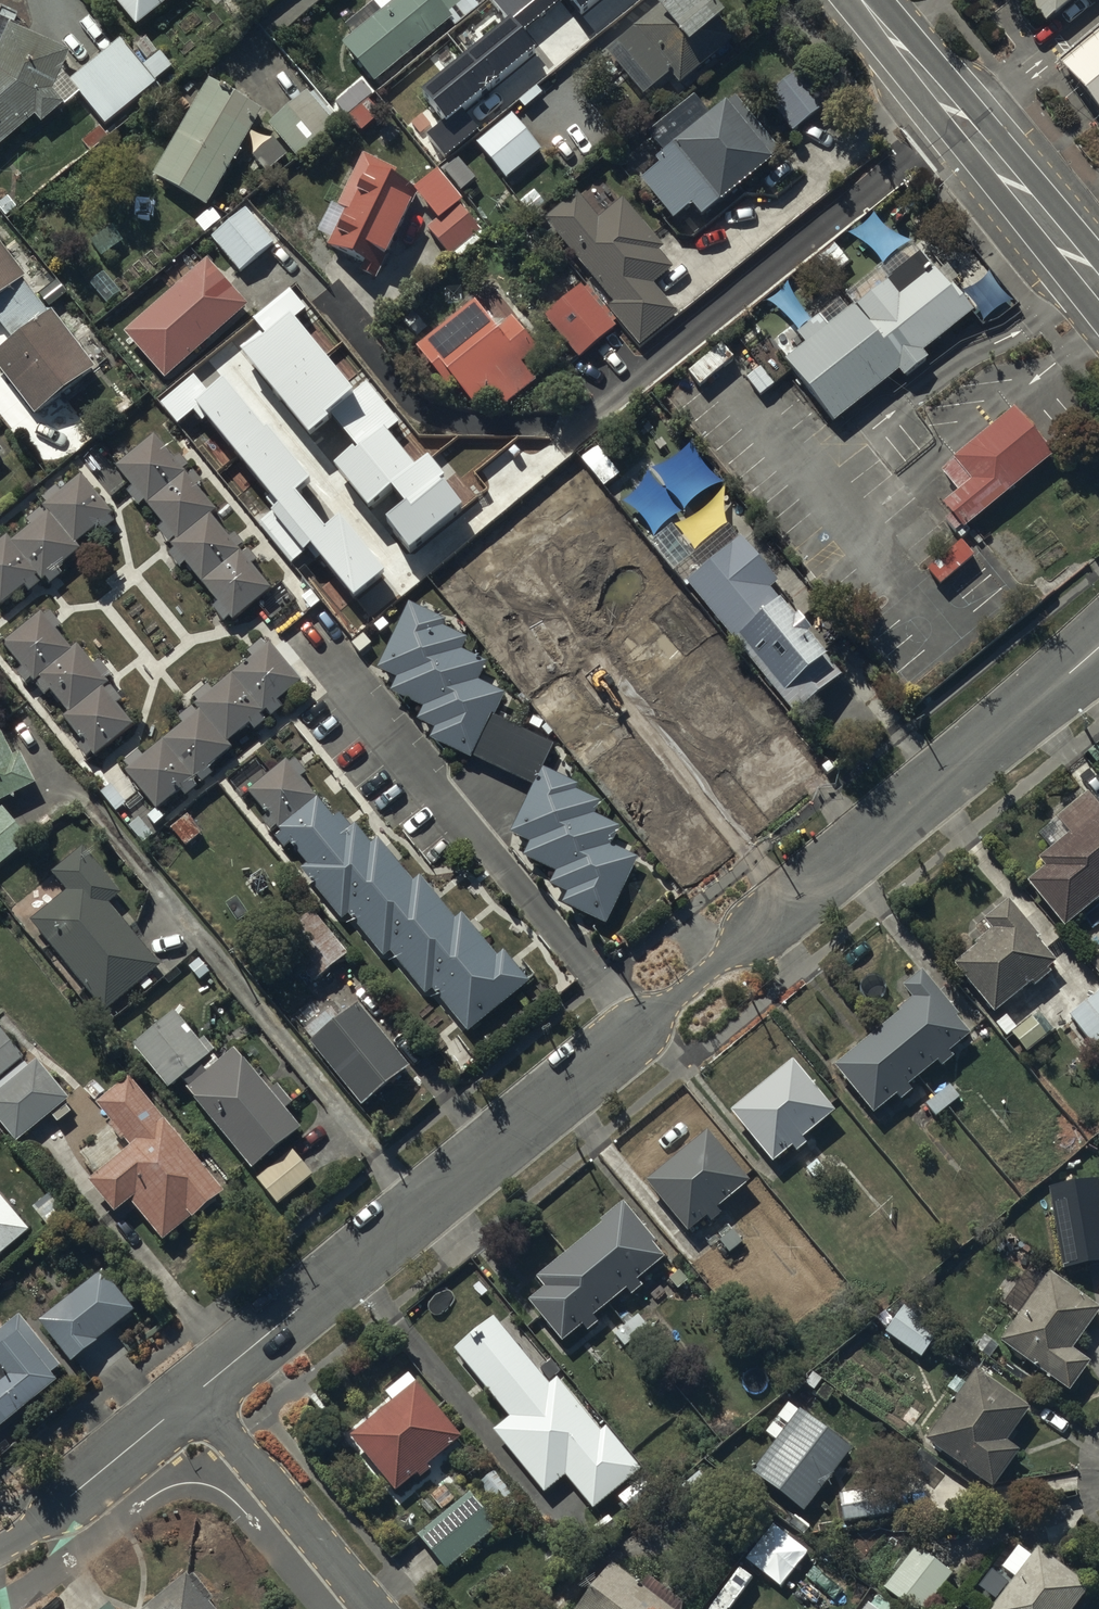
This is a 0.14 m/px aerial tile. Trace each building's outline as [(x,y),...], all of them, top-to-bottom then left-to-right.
[(135,26),(168,0),(114,0),(135,26)] [(342,25),(350,35),(341,43),(373,82),(387,71),(393,77),(405,67),(400,60),(450,20),(456,27),(490,0),(372,0),(342,25)] [(563,6),(543,23),(563,47),(584,29),(591,37),(636,0),(558,0),(563,6)] [(712,0),(661,0),(657,3),(659,6),(618,42),(655,85),(670,72),(679,84),(733,38),(715,17),(722,11),(712,0)] [(1042,26),(1074,0),(1021,0),(1042,26)] [(0,20),(0,146),(34,117),(41,124),(64,105),(51,89),(68,50),(0,20)] [(154,82),(119,39),(69,80),(104,123),(154,82)] [(1064,68),(1098,111),(1098,40),(1064,68)] [(457,68),(437,45),(387,89),(385,87),(372,98),(409,141),(418,133),(397,109),(401,106),(406,112),(457,68)] [(806,63),(764,94),(792,131),(834,100),(806,63)] [(261,110),(208,79),(153,172),(206,204),(261,110)] [(334,126),(330,121),(336,116),(315,90),(308,95),(305,91),(267,123),(296,158),(334,126)] [(754,120),(734,97),(727,103),(724,99),(658,155),(664,162),(641,182),(672,219),(690,203),(701,215),(720,199),(721,201),(780,152),(763,133),(770,127),(760,115),(754,120)] [(541,150),(509,113),(474,143),(506,180),(541,150)] [(428,131),(414,144),(436,168),(451,154),(428,131)] [(396,169),(362,154),(337,207),(343,209),(328,247),(360,259),(356,270),(374,277),(384,253),(388,255),(408,203),(414,205),(417,195),(435,219),(426,226),(429,231),(424,235),(446,264),(483,236),(457,203),(463,199),(457,192),(473,179),(453,155),(415,186),(393,175),(396,169)] [(664,247),(621,195),(598,214),(577,190),(544,217),(615,304),(609,309),(638,344),(676,313),(652,285),(673,268),(659,251),(664,247)] [(245,206),(210,235),(238,270),(274,241),(245,206)] [(0,245),(0,324),(12,340),(0,348),(0,366),(33,412),(92,369),(49,310),(45,313),(21,280),(24,278),(0,245)] [(246,305),(205,259),(123,333),(164,378),(246,305)] [(786,362),(836,427),(974,320),(933,268),(896,297),(886,284),(786,362)] [(615,327),(578,284),(543,315),(579,358),(615,327)] [(496,332),(472,301),(415,346),(447,387),(453,382),(483,419),(551,366),(513,319),(496,332)] [(1053,460),(1015,413),(955,462),(973,485),(945,508),(965,532),(1053,460)] [(330,436),(332,440),(292,458),(302,478),(283,487),(302,528),(315,522),(325,545),(407,508),(399,490),(406,487),(399,472),(393,475),(369,423),(339,437),(337,433),(330,436)] [(154,436),(115,467),(130,485),(123,491),(136,507),(143,501),(162,524),(155,529),(172,550),(167,554),(179,568),(186,563),(216,601),(210,607),(222,622),(228,616),(231,620),(254,602),(269,620),(295,600),(281,582),(270,590),(249,565),(255,560),(246,550),(241,554),(237,548),(240,545),(231,534),(227,536),(209,513),(213,509),(196,487),(201,483),(192,473),(188,476),(182,469),(186,465),(177,453),(171,457),(154,436)] [(493,440),(416,440),(450,487),(493,487),(493,440)] [(221,461),(212,469),(251,517),(261,509),(221,461)] [(79,474),(59,490),(55,486),(40,499),(44,504),(39,508),(39,509),(25,521),(30,526),(10,542),(5,536),(0,541),(0,605),(23,586),(28,591),(44,577),(50,584),(62,574),(55,567),(78,548),(74,543),(97,524),(102,530),(113,521),(107,514),(110,512),(79,474)] [(672,577),(657,589),(681,618),(701,602),(795,713),(840,675),(806,634),(812,629),(798,613),(792,617),(768,588),(775,582),(728,526),(674,572),(687,587),(683,591),(672,577)] [(415,579),(380,538),(315,592),(349,633),(415,579)] [(448,618),(406,599),(373,669),(393,678),(387,691),(421,707),(416,719),(434,727),(429,739),(468,757),(470,753),(534,783),(511,833),(529,842),(523,855),(555,870),(549,883),(567,891),(561,904),(606,925),(639,855),(612,843),(620,827),(595,815),(601,802),(576,790),(578,784),(540,767),(550,745),(490,717),(502,693),(475,681),(485,661),(461,650),(467,637),(444,626),(448,618)] [(38,613),(1,642),(22,668),(17,672),(25,682),(29,679),(44,697),(51,691),(68,712),(61,718),(80,743),(75,747),(85,758),(91,754),(94,757),(134,725),(117,704),(123,699),(107,679),(111,676),(99,661),(92,666),(74,644),(67,650),(51,631),(57,626),(47,613),(42,617),(38,613)] [(299,681),(269,644),(266,646),(262,640),(247,653),(251,658),(211,690),(206,683),(192,695),(196,700),(176,717),(181,722),(142,754),(138,749),(122,761),(127,767),(122,770),(124,773),(101,792),(115,810),(140,789),(155,808),(180,788),(185,794),(196,786),(191,780),(197,775),(202,781),(211,774),(206,766),(230,747),(226,741),(248,723),(253,730),(265,720),(260,714),(265,709),(270,716),(282,706),(276,699),(299,681)] [(35,783),(19,751),(11,755),(0,733),(0,801),(35,783)] [(290,764),(286,759),(247,791),(266,814),(258,820),(268,832),(276,826),(280,831),(273,837),(284,849),(291,843),(307,863),(299,870),(341,920),(348,915),(384,958),(390,954),(424,994),(430,989),(466,1031),(528,980),(503,950),(496,955),(460,913),(454,918),(418,876),(412,881),(377,839),(371,844),(354,824),(350,827),(337,812),(331,816),(300,778),(307,772),(296,759),(290,764)] [(1050,820),(1064,837),(1037,858),(1044,867),(1025,882),(1061,927),(1098,897),(1098,808),(1086,792),(1050,820)] [(1,807),(0,808),(0,863),(28,840),(1,807)] [(121,892),(81,846),(51,873),(65,890),(31,920),(33,923),(13,940),(38,968),(53,955),(105,1013),(137,985),(143,992),(152,983),(147,978),(162,965),(108,904),(121,892)] [(1037,935),(1008,900),(983,920),(991,930),(974,944),(975,945),(954,963),(994,1012),(1031,982),(1033,985),(1048,973),(1044,968),(1054,961),(1035,937),(1037,935)] [(346,955),(311,910),(277,937),(313,981),(346,955)] [(1089,961),(1098,973),(1098,953),(1089,961)] [(922,970),(902,987),(911,997),(896,1010),(899,1013),(834,1070),(874,1115),(897,1094),(901,1099),(913,1089),(909,1084),(936,1060),(942,1067),(954,1056),(949,1050),(968,1034),(954,1017),(959,1013),(922,970)] [(1068,1015),(1096,1050),(1098,1048),(1098,990),(1068,1015)] [(317,997),(295,1015),(307,1029),(304,1032),(311,1041),(307,1044),(360,1109),(412,1066),(358,1000),(338,1016),(329,1005),(326,1008),(317,997)] [(173,1010),(131,1046),(166,1087),(180,1076),(187,1085),(184,1088),(252,1168),(299,1128),(283,1109),(291,1102),(275,1083),(269,1089),(233,1047),(217,1061),(211,1054),(215,1051),(202,1037),(198,1040),(173,1010)] [(1032,1017),(1011,1033),(1026,1053),(1048,1037),(1032,1017)] [(0,1030),(0,1076),(23,1057),(0,1030)] [(34,1059),(0,1088),(0,1134),(5,1140),(10,1136),(15,1142),(67,1098),(34,1059)] [(833,1110),(790,1060),(730,1112),(773,1162),(791,1147),(795,1152),(807,1142),(802,1137),(833,1110)] [(127,1074),(94,1102),(111,1122),(106,1126),(119,1140),(123,1137),(128,1143),(86,1179),(114,1213),(129,1200),(164,1241),(225,1190),(127,1074)] [(747,1180),(706,1130),(645,1180),(686,1230),(706,1214),(710,1220),(721,1211),(717,1205),(747,1180)] [(291,1149),(256,1178),(277,1203),(312,1174),(291,1149)] [(1050,1189),(1065,1271),(1098,1265),(1098,1181),(1098,1180),(1050,1189)] [(0,1196),(0,1254),(28,1231),(0,1196)] [(603,1223),(534,1277),(545,1290),(530,1302),(561,1341),(582,1325),(587,1331),(598,1323),(593,1315),(620,1294),(626,1301),(643,1288),(636,1279),(666,1256),(624,1202),(601,1221),(603,1223)] [(132,1310),(100,1269),(80,1285),(82,1286),(38,1320),(71,1361),(97,1341),(95,1338),(132,1310)] [(1049,1273),(1000,1342),(1068,1391),(1088,1362),(1071,1350),(1098,1310),(1098,1308),(1049,1273)] [(933,1339),(897,1313),(884,1331),(921,1357),(933,1339)] [(58,1381),(51,1372),(59,1366),(19,1315),(0,1330),(0,1426),(58,1381)] [(494,1315),(454,1348),(509,1414),(491,1429),(544,1492),(564,1474),(593,1508),(640,1469),(549,1361),(539,1369),(494,1315)] [(1029,1406),(975,1369),(924,1442),(991,1488),(1018,1448),(1006,1440),(1029,1406)] [(427,1389),(410,1370),(384,1393),(391,1401),(349,1437),(396,1490),(416,1473),(421,1477),(431,1468),(427,1463),(460,1435),(423,1393),(427,1389)] [(798,1410),(788,1402),(764,1432),(775,1441),(752,1470),(802,1510),(851,1449),(800,1408),(798,1410)] [(520,1502),(494,1470),(478,1482),(505,1515),(520,1502)] [(892,1485),(838,1493),(843,1522),(897,1514),(892,1485)] [(472,1490),(416,1532),(444,1569),(500,1527),(472,1490)] [(881,1587),(911,1608),(924,1608),(953,1570),(915,1542),(881,1587)] [(1013,1577),(989,1608),(1072,1608),(1089,1586),(1036,1547),(1030,1555),(1017,1546),(1001,1568),(1013,1577)] [(572,1608),(686,1608),(690,1603),(648,1573),(639,1585),(607,1562),(572,1608)] [(824,1564),(813,1579),(828,1589),(821,1598),(834,1608),(845,1593),(835,1585),(841,1576),(824,1564)] [(142,1608),(215,1608),(209,1601),(213,1598),(191,1571),(142,1608)] [(867,1597),(858,1608),(897,1608),(878,1595),(873,1601),(867,1597)]
